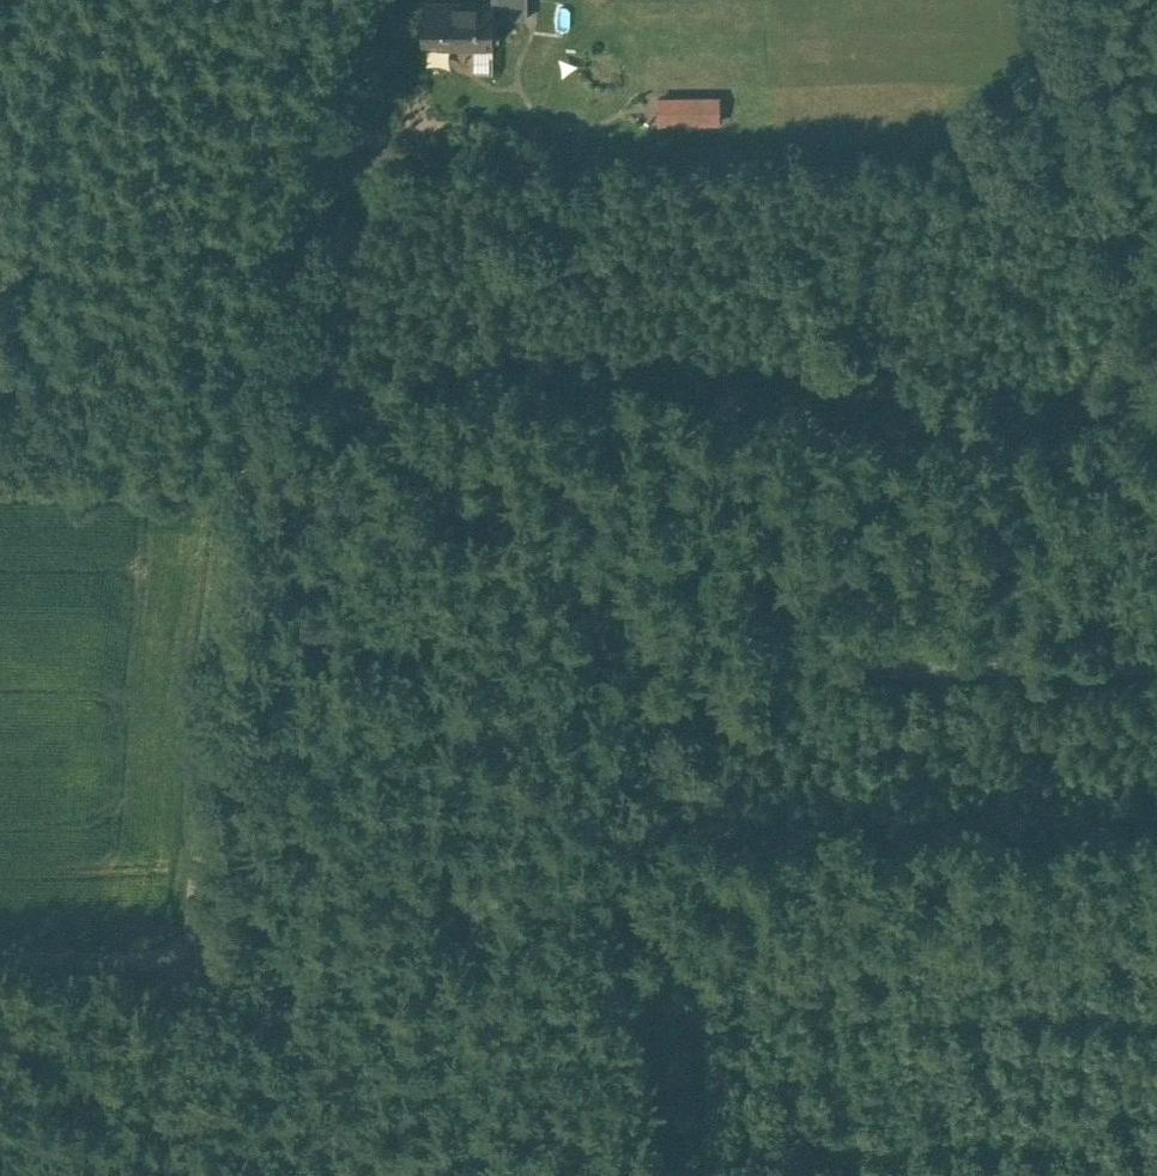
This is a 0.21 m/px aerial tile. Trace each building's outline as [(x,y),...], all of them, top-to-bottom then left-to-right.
[(493,1),(425,0),(424,43),(493,43),(493,16),(493,1)] [(493,1),(493,16),(528,16),(528,0),(493,0),(493,1)] [(720,96),(659,95),(659,123),(720,123),(720,96)]
